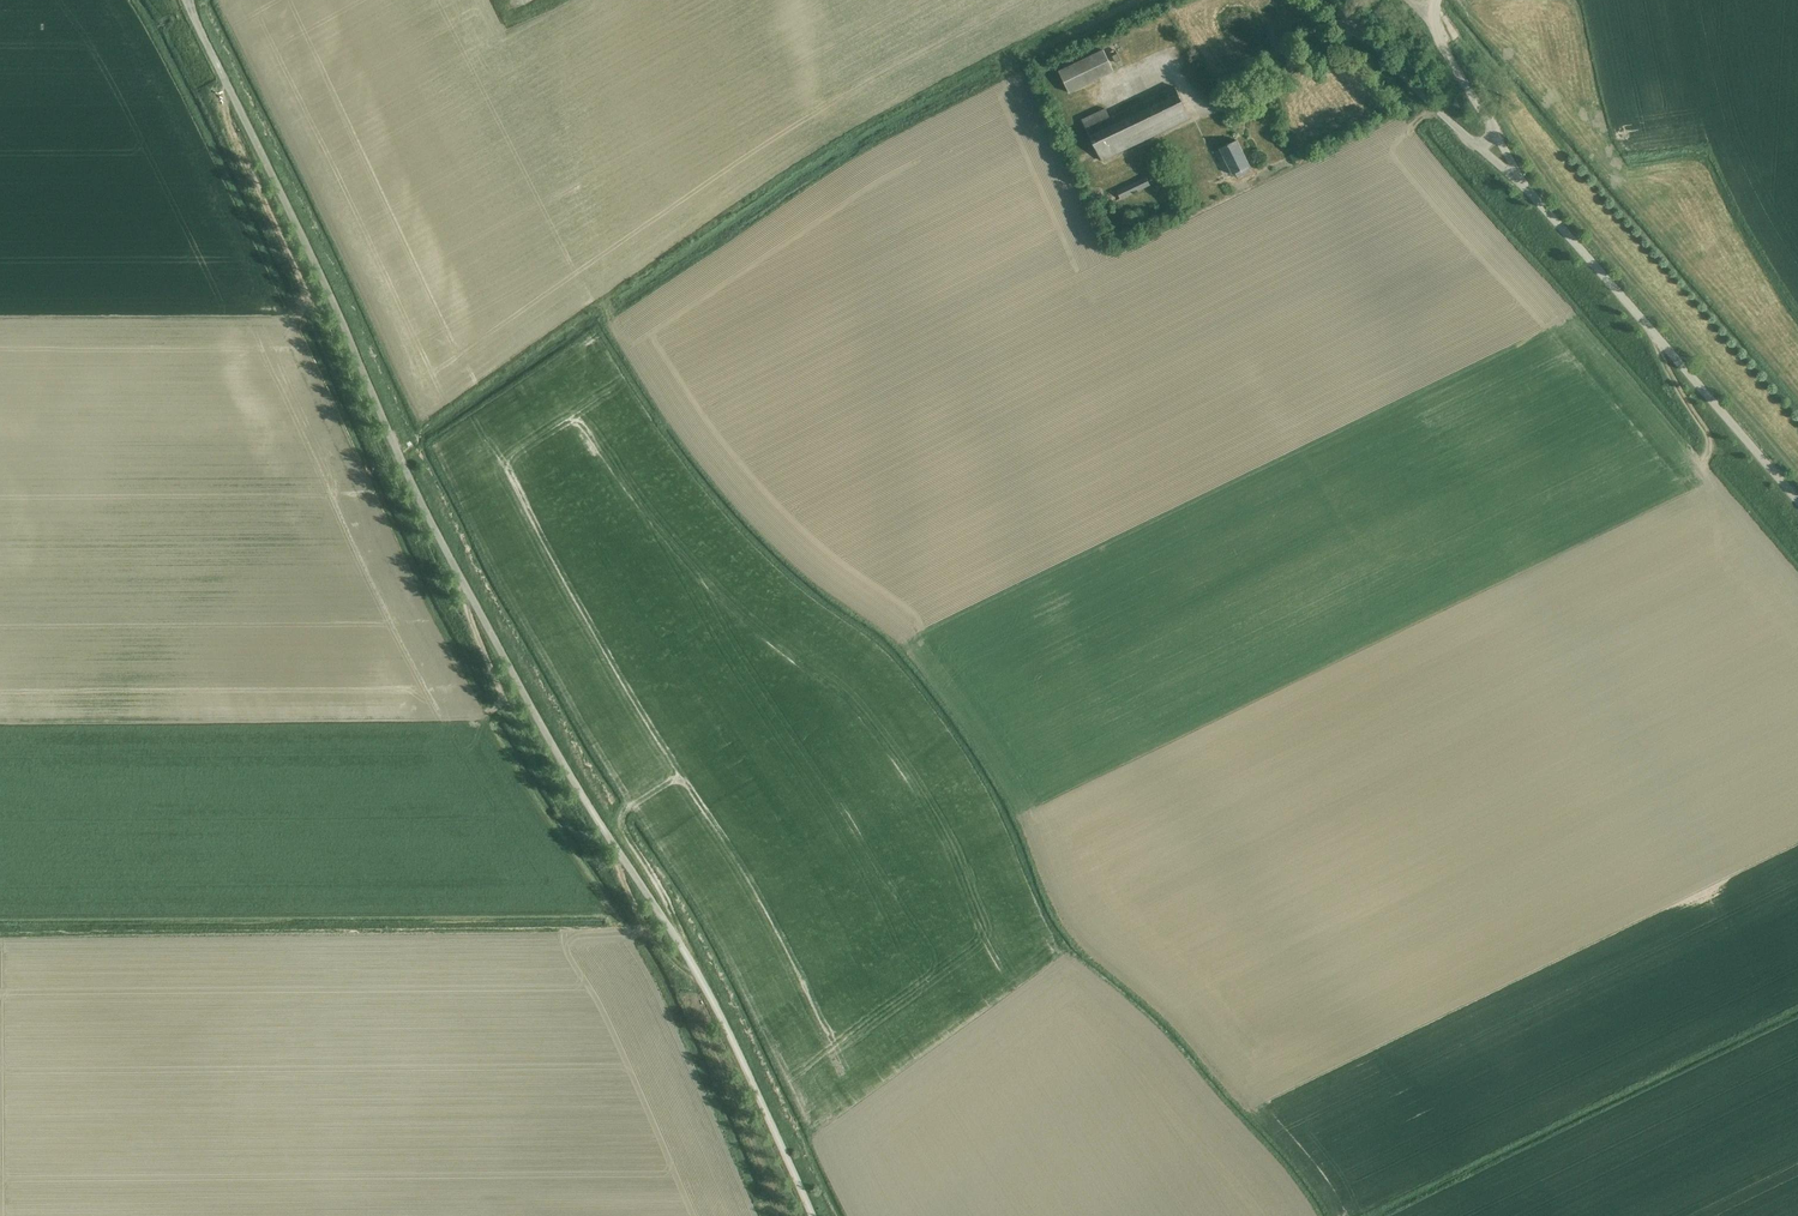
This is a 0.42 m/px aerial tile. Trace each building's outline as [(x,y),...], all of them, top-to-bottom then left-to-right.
[(1103,50),(1059,72),(1070,94),(1114,72),(1103,50)] [(1102,163),(1190,120),(1175,88),(1110,120),(1105,111),(1082,122),(1102,163)] [(1243,150),(1236,135),(1210,147),(1214,155),(1206,159),(1215,180),(1239,168),(1233,155),(1243,150)] [(1150,185),(1146,177),(1117,191),(1121,199),(1150,185)]
